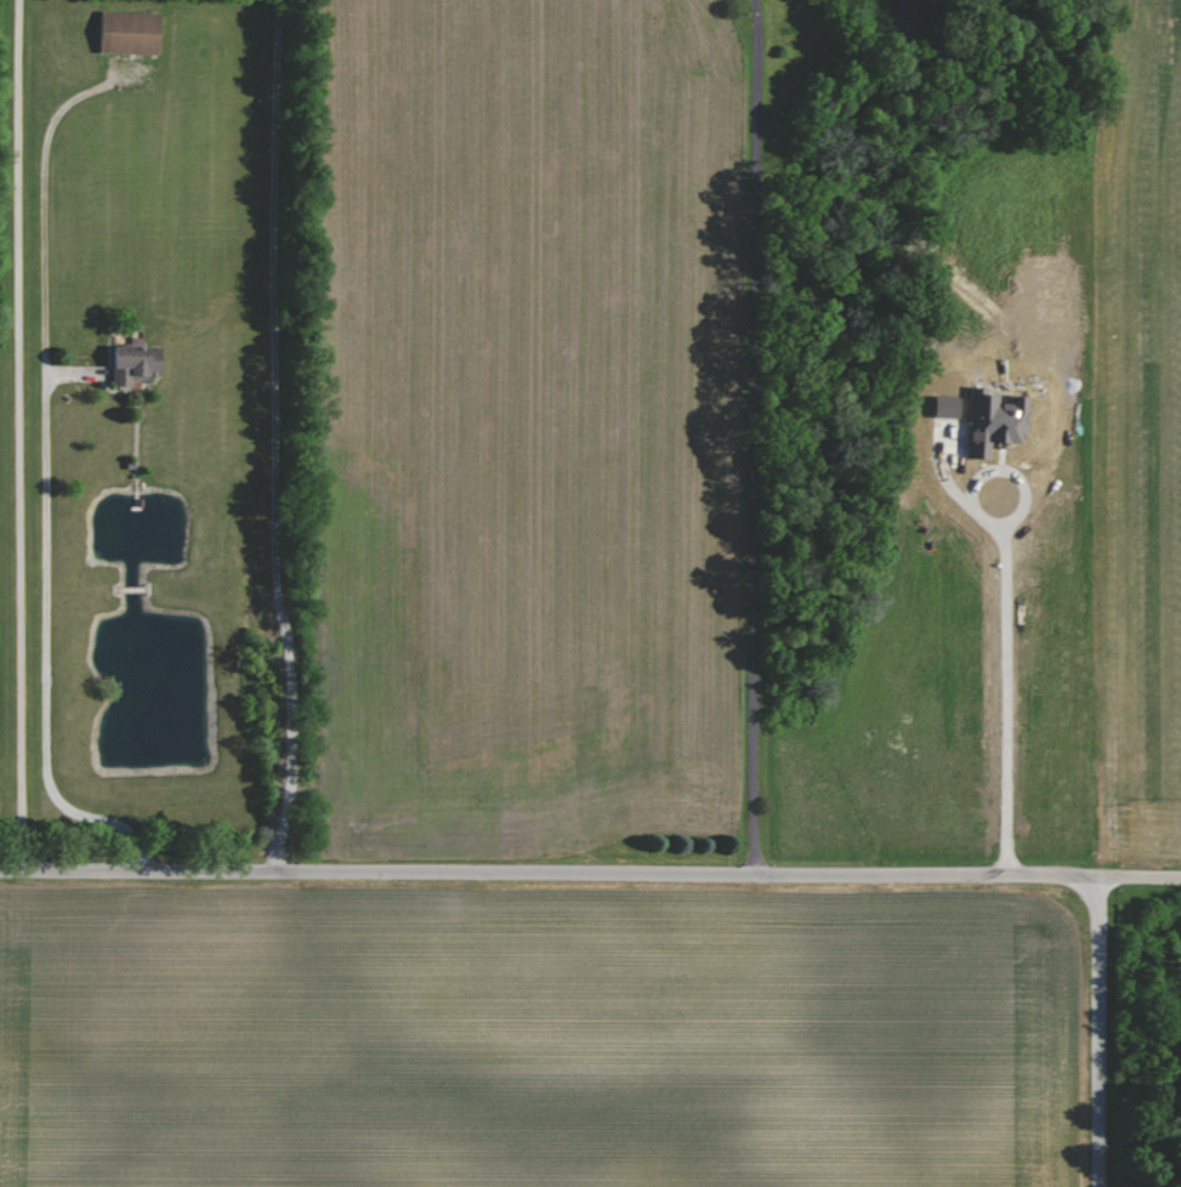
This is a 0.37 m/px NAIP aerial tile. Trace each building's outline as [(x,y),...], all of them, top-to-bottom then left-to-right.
[(153,54),(155,13),(94,10),(93,52),(153,54)] [(159,347),(101,346),(101,367),(108,367),(108,381),(158,382),(159,347)]
